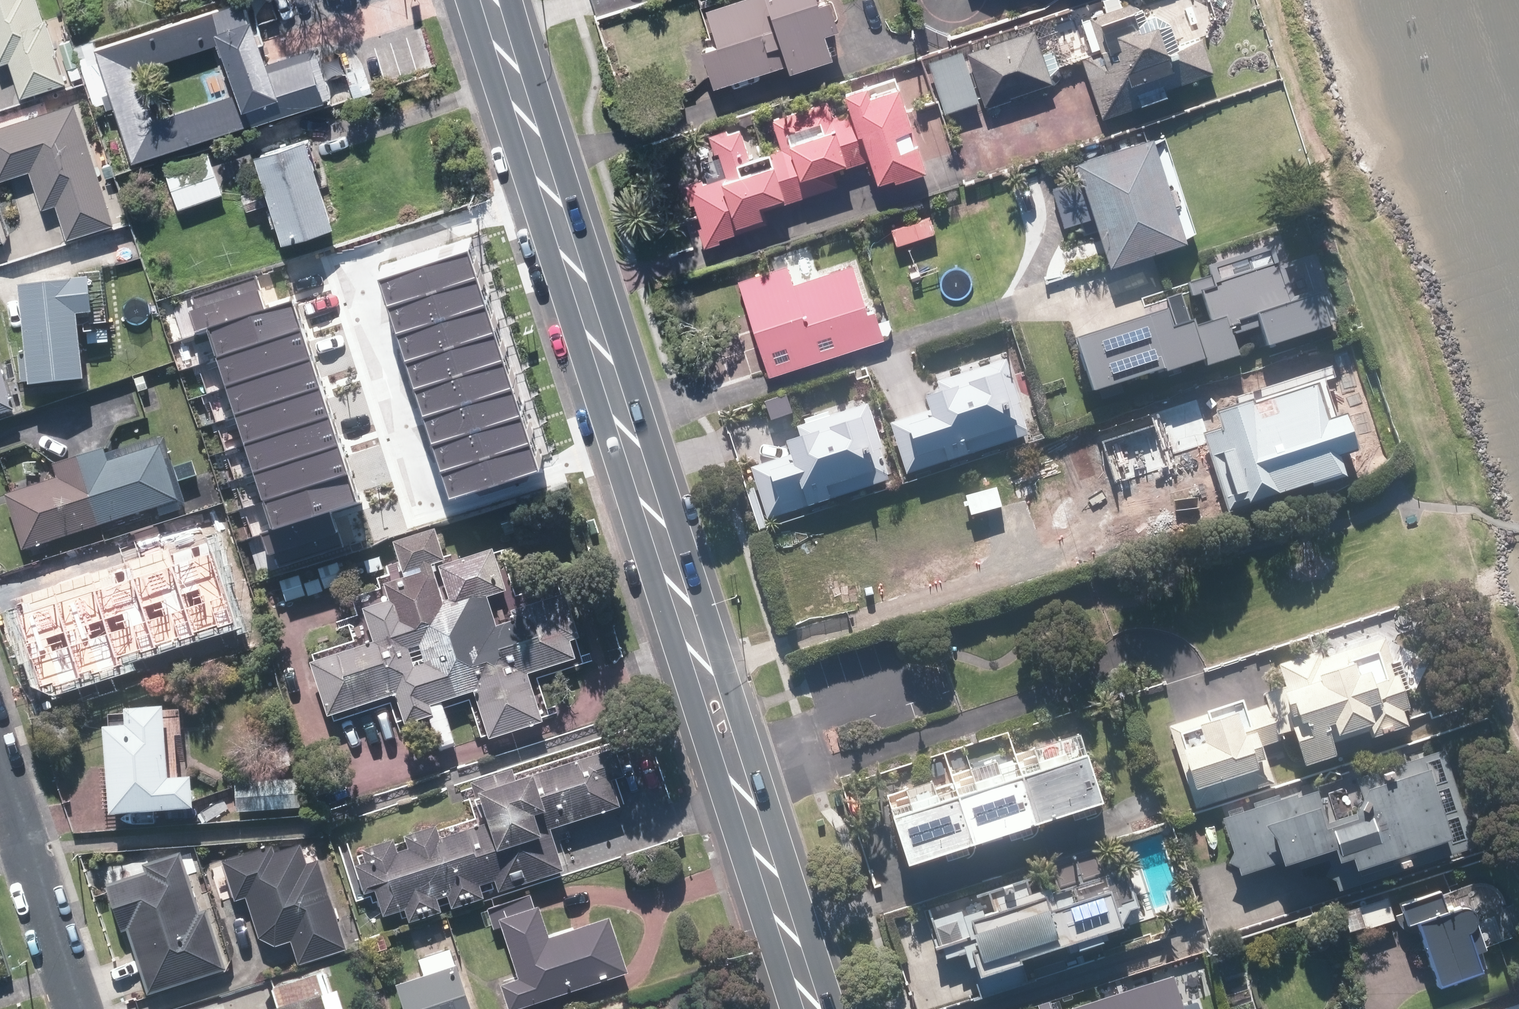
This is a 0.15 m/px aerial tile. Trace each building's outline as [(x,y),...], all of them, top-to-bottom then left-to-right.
[(3,62),(14,59),(26,95),(71,81),(50,20),(49,20),(42,0),(0,0),(0,53),(3,62)] [(318,54),(276,68),(254,0),(242,0),(99,48),(136,159),(332,96),(318,54)] [(698,52),(710,88),(778,66),(780,72),(823,58),(814,33),(827,29),(818,0),(743,0),(701,13),(713,48),(698,52)] [(1096,55),(1081,59),(1099,119),(1139,107),(1138,103),(1161,96),(1158,89),(1209,73),(1199,40),(1170,48),(1163,21),(1148,15),(1138,17),(1135,8),(1123,11),(1122,7),(1084,19),(1096,55)] [(1005,97),(1048,84),(1032,32),(963,53),(981,109),(1007,101),(1005,97)] [(62,44),(70,67),(81,63),(73,40),(62,44)] [(958,53),(927,63),(943,113),(974,103),(958,53)] [(825,103),(767,121),(777,152),(792,200),(834,186),(829,170),(862,160),(869,181),(885,176),(886,181),(916,171),(889,88),(862,97),(858,86),(837,93),(844,114),(830,118),(825,103)] [(0,129),(0,172),(3,181),(36,170),(47,207),(61,202),(73,238),(119,223),(80,103),(0,129)] [(699,181),(682,187),(687,205),(691,204),(698,227),(695,229),(701,249),(716,244),(715,239),(763,223),(759,210),(792,200),(777,152),(747,161),(735,126),(705,137),(710,153),(715,152),(723,179),(701,186),(699,181)] [(1071,154),(1103,257),(1178,233),(1146,131),(1071,154)] [(318,138),(268,153),(295,238),(346,222),(318,138)] [(214,151),(170,166),(183,208),(228,193),(214,151)] [(10,240),(0,209),(0,243),(10,240)] [(924,259),(936,254),(922,219),(909,224),(904,212),(889,219),(913,275),(928,268),(924,259)] [(994,249),(987,251),(991,265),(999,263),(994,249)] [(467,251),(377,280),(386,307),(476,278),(467,251)] [(783,264),(735,280),(766,373),(879,336),(869,306),(862,309),(847,263),(789,282),(783,264)] [(1207,319),(1188,325),(1198,356),(1200,364),(1234,353),(1228,334),(1256,325),(1261,343),(1324,323),(1314,291),(1285,300),(1273,263),(1209,282),(1210,285),(1198,289),(1207,319)] [(196,332),(205,329),(265,310),(254,275),(191,295),(195,310),(190,311),(196,332)] [(42,381),(42,383),(96,378),(90,315),(106,313),(102,278),(33,285),(39,354),(24,355),(26,383),(42,381)] [(476,278),(386,307),(396,335),(485,306),(476,278)] [(291,301),(265,310),(205,329),(215,358),(301,330),(291,301)] [(495,335),(485,306),(396,335),(405,364),(495,335)] [(1158,370),(1198,356),(1188,325),(1185,317),(1164,324),(1158,307),(1069,335),(1086,386),(1156,365),(1158,370)] [(301,330),(215,358),(225,388),(310,360),(301,330)] [(495,335),(405,364),(414,391),(504,363),(495,335)] [(18,411),(0,355),(0,417),(18,411)] [(864,396),(857,399),(867,429),(874,427),(890,480),(957,459),(941,409),(924,414),(905,355),(856,370),(864,396)] [(320,389),(310,360),(225,388),(234,416),(320,389)] [(512,391),(504,363),(414,391),(423,419),(512,391)] [(152,391),(148,378),(139,380),(143,393),(152,391)] [(1215,429),(1201,433),(1224,510),(1255,501),(1253,497),(1304,480),(1305,484),(1338,474),(1332,454),(1352,447),(1341,412),(1323,418),(1312,381),(1247,402),(1245,397),(1209,409),(1215,429)] [(329,418),(320,389),(234,416),(244,445),(329,418)] [(512,391),(423,419),(432,446),(521,418),(512,391)] [(1118,431),(1136,489),(1126,492),(1139,535),(1191,519),(1177,474),(1184,472),(1166,415),(1118,431)] [(1024,417),(994,427),(999,444),(1029,434),(1024,417)] [(338,446),(329,418),(244,445),(253,473),(338,446)] [(530,445),(521,418),(432,446),(441,473),(530,445)] [(799,419),(767,429),(776,460),(808,450),(799,419)] [(29,550),(186,500),(167,445),(114,462),(110,449),(60,465),(64,478),(12,495),(29,550)] [(530,445),(441,473),(449,499),(538,471),(530,445)] [(347,475),(338,446),(253,473),(262,502),(347,475)] [(357,504),(347,475),(262,502),(271,531),(331,512),(357,504)] [(279,567),(342,548),(331,512),(271,531),(261,534),(268,556),(275,554),(279,567)] [(513,521),(504,525),(508,536),(517,532),(513,521)] [(196,526),(199,537),(211,534),(207,523),(196,526)] [(500,551),(446,568),(457,600),(450,602),(438,565),(452,560),(442,530),(401,543),(411,574),(428,569),(430,572),(394,584),(399,601),(372,610),(382,642),(318,663),(335,715),(403,695),(414,725),(441,717),(438,706),(481,692),(497,739),(550,722),(535,675),(582,660),(576,641),(587,639),(576,605),(504,628),(495,597),(513,592),(500,551)] [(383,561),(367,566),(369,575),(385,570),(383,561)] [(232,621),(214,568),(48,622),(65,675),(142,650),(148,669),(165,665),(159,644),(232,621)] [(1259,691),(1263,702),(1240,709),(1238,702),(1167,725),(1193,807),(1271,782),(1258,744),(1277,738),(1276,733),(1285,729),(1297,764),(1327,755),(1323,743),(1361,731),(1362,737),(1401,724),(1396,710),(1402,708),(1379,636),(1314,657),(1312,650),(1271,663),(1278,685),(1259,691)] [(138,709),(139,726),(117,728),(122,814),(206,810),(204,778),(180,779),(176,707),(138,709)] [(433,825),(402,835),(406,849),(394,852),(390,839),(359,848),(363,862),(352,865),(360,894),(372,889),(380,913),(402,906),(406,920),(437,910),(433,897),(444,894),(448,906),(480,896),(476,883),(491,879),(494,891),(560,871),(546,828),(616,806),(608,779),(620,775),(612,747),(511,779),(509,769),(468,782),(482,825),(438,839),(433,825)] [(1312,790),(1218,821),(1236,874),(1320,845),(1335,889),(1471,844),(1440,748),(1352,778),(1356,789),(1344,812),(1345,816),(1323,824),(1312,790)] [(282,749),(268,754),(273,771),(288,767),(282,749)] [(1090,799),(1076,752),(1011,773),(1025,820),(1090,799)] [(1025,820),(1011,773),(947,794),(961,841),(1025,820)] [(305,779),(240,784),(242,812),(307,808),(305,779)] [(947,794),(882,816),(896,862),(961,841),(947,794)] [(302,863),(296,844),(270,854),(268,846),(219,862),(231,899),(242,897),(256,936),(271,944),(288,939),(295,963),(342,948),(313,860),(302,863)] [(202,909),(195,911),(177,852),(132,866),(134,875),(104,885),(118,930),(124,928),(145,993),(221,968),(202,909)] [(1112,924),(1100,888),(964,933),(968,948),(964,949),(978,994),(1020,981),(1013,957),(1068,939),(1070,948),(1096,940),(1092,930),(1112,924)] [(496,985),(504,1008),(510,1008),(624,972),(606,917),(544,937),(536,912),(550,908),(543,889),(483,908),(490,928),(499,926),(516,978),(496,985)] [(1475,971),(1462,932),(1466,930),(1468,928),(1470,926),(1471,924),(1472,920),(1471,916),(1470,913),(1469,911),(1466,909),(1463,906),(1458,906),(1454,906),(1450,907),(1442,910),(1435,890),(1395,904),(1402,923),(1410,920),(1432,986),(1475,971)] [(1365,936),(1362,928),(1391,918),(1383,898),(1325,917),(1334,946),(1365,936)] [(380,933),(367,937),(371,952),(384,949),(380,933)] [(1249,944),(1238,948),(1244,963),(1255,959),(1249,944)] [(452,966),(393,984),(400,1008),(466,1008),(452,966)] [(265,1008),(266,1008),(337,1008),(330,988),(324,990),(318,971),(268,987),(274,1005),(265,1008)] [(1168,977),(1067,1008),(1178,1008),(1168,977)]
